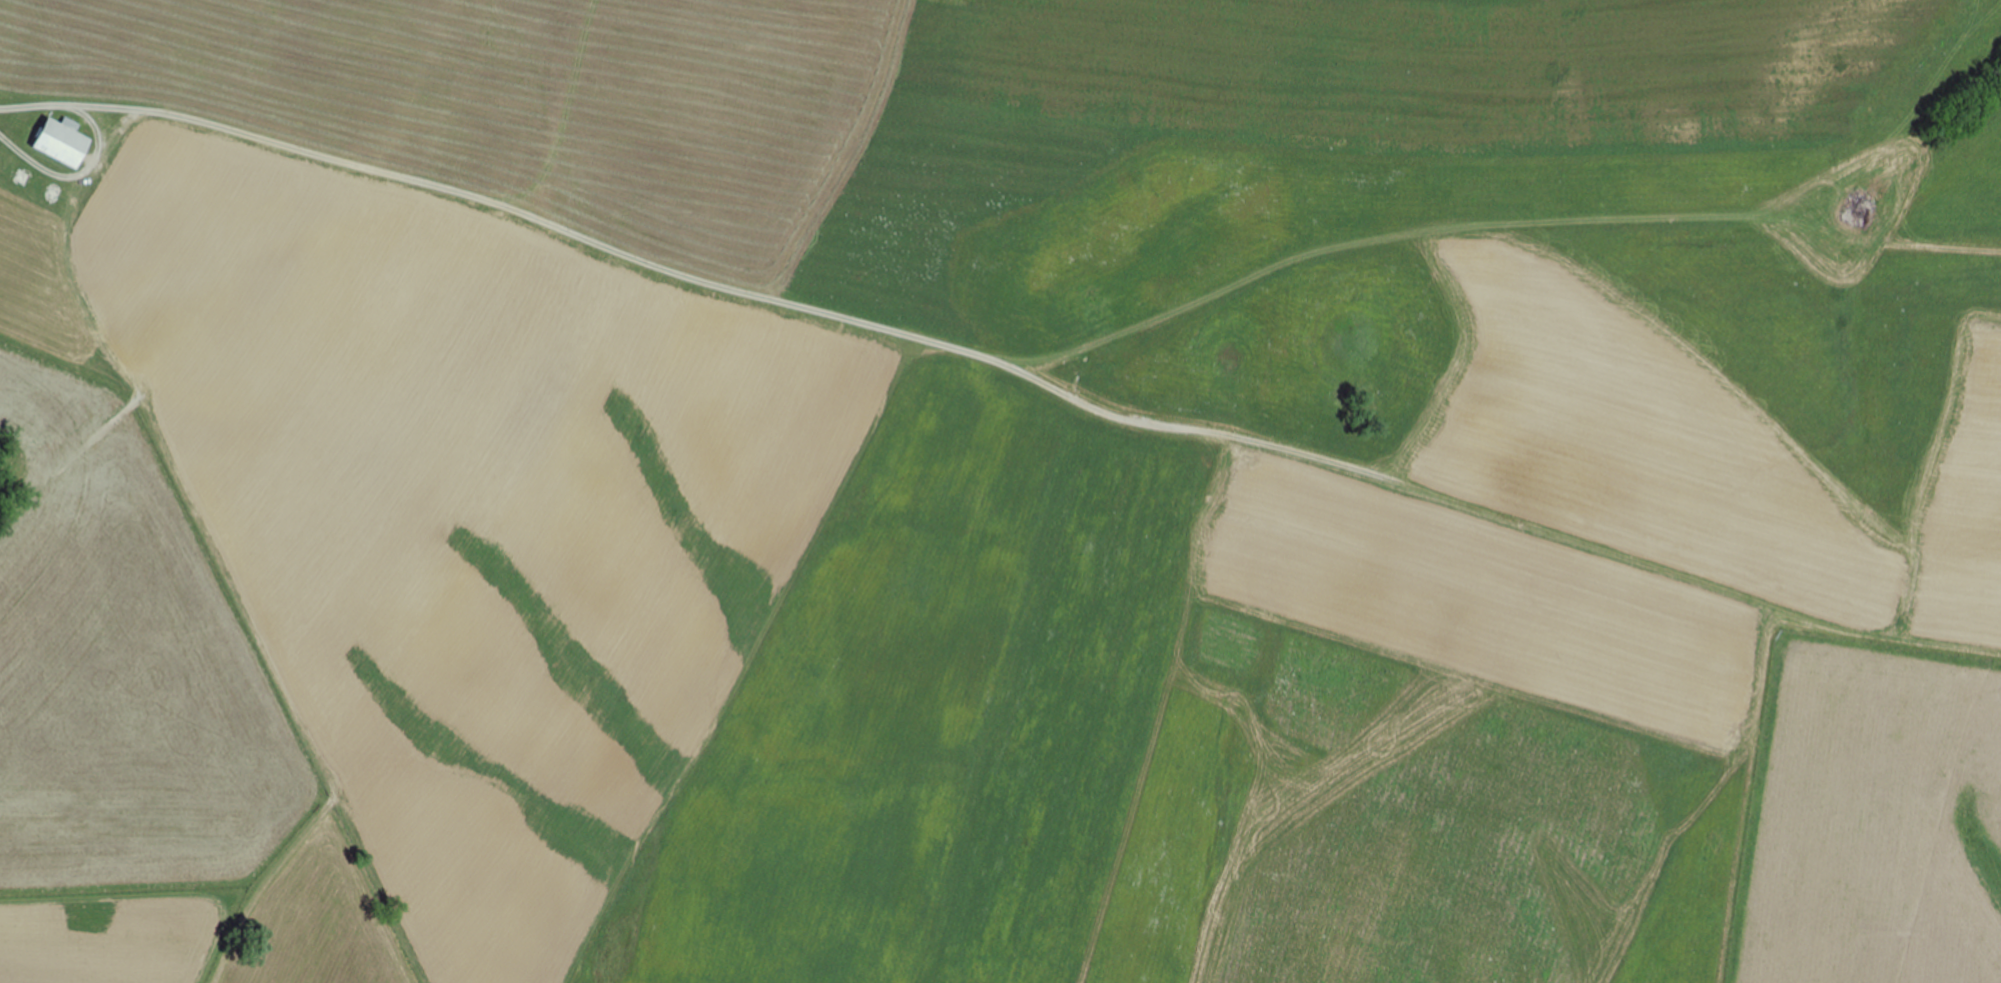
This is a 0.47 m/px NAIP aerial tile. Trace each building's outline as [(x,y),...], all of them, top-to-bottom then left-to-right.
[(36,148),(80,170),(94,140),(78,132),(82,124),(67,116),(63,123),(51,117),(36,148)]
